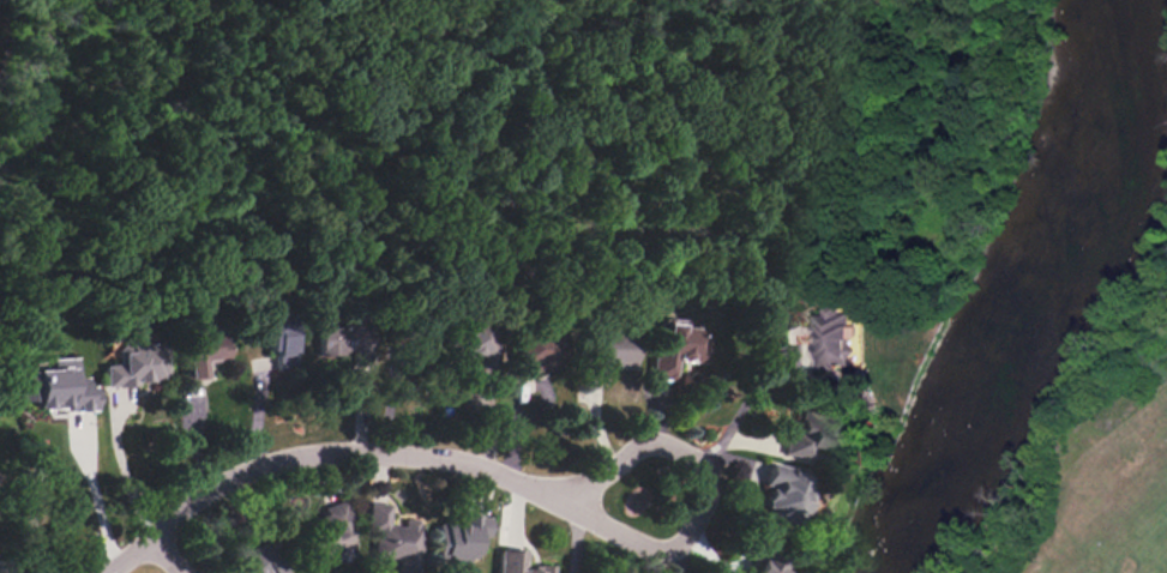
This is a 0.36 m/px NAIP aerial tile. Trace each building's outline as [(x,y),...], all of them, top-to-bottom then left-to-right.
[(818,369),(856,369),(855,308),(817,309),(818,369)] [(285,312),(264,315),(275,373),(296,369),(285,312)] [(348,355),(348,367),(373,367),(372,326),(359,326),(359,316),(342,316),(342,328),(318,328),(318,356),(348,355)] [(447,322),(446,348),(459,349),(459,358),(476,358),(476,374),(498,375),(499,324),(447,322)] [(706,342),(696,340),(697,327),(662,325),(660,356),(652,356),(650,380),(675,382),(676,362),(705,364),(706,342)] [(588,378),(608,378),(608,369),(634,369),(634,331),(588,331),(588,378)] [(188,380),(210,378),(209,367),(228,364),(223,333),(184,338),(188,380)] [(516,373),(565,373),(565,333),(516,333),(516,373)] [(106,386),(164,382),(163,343),(116,345),(118,364),(104,366),(106,386)] [(94,410),(93,385),(85,386),(84,377),(74,377),(73,357),(53,358),(53,369),(17,370),(19,402),(33,401),(34,408),(64,407),(64,411),(94,410)] [(787,428),(782,458),(805,462),(806,448),(832,453),(838,417),(799,410),(796,429),(787,428)] [(810,475),(770,466),(760,513),(800,521),(810,475)] [(323,524),(301,530),(309,562),(357,549),(344,502),(319,509),(323,524)] [(369,505),(368,533),(375,533),(374,560),(398,561),(398,572),(419,572),(421,521),(404,520),(404,527),(389,526),(390,506),(369,505)] [(487,518),(439,514),(437,561),(483,565),(487,518)] [(248,531),(230,545),(252,572),(282,572),(248,531)] [(745,535),(738,553),(757,561),(752,572),(783,572),(792,554),(745,535)] [(525,566),(527,551),(499,550),(498,572),(553,572),(553,567),(525,566)]
